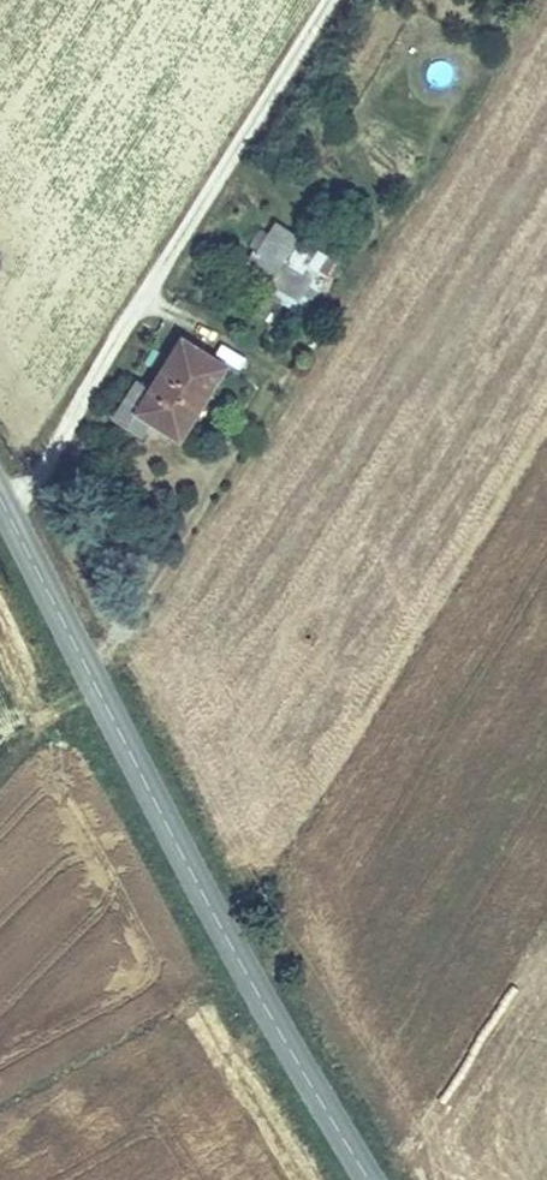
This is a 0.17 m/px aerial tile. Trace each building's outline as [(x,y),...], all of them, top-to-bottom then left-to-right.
[(275,218),(258,244),(283,259),(270,278),(291,291),(321,247),(275,218)] [(127,402),(116,421),(142,439),(153,423),(175,435),(195,405),(202,410),(230,367),(187,339),(140,410),(127,402)]
